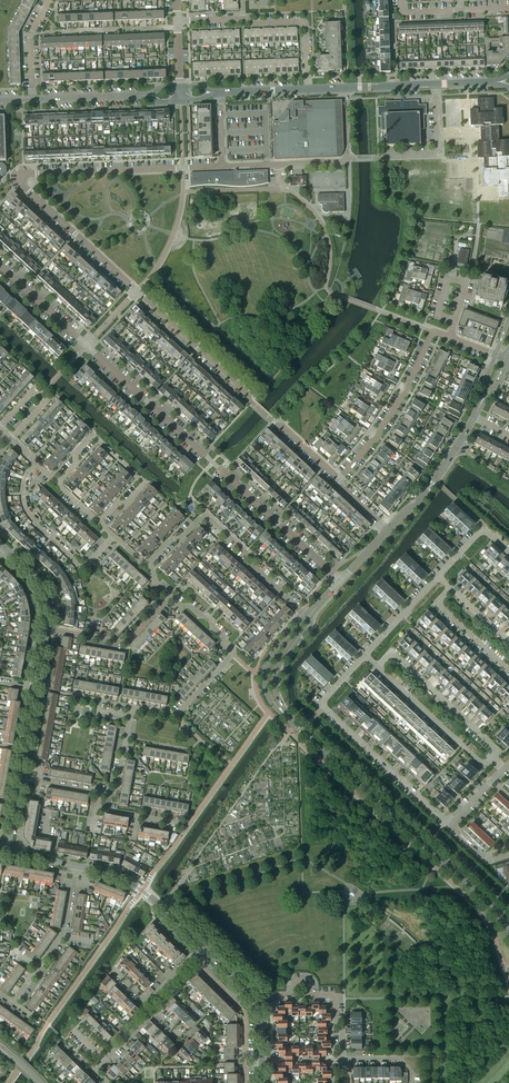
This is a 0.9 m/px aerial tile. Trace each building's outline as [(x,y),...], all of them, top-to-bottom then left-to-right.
[(21,6),(31,11),(36,0),(24,0),(21,6)] [(28,16),(31,11),(21,6),(18,11),(28,16)] [(25,22),(28,16),(18,11),(15,17),(25,22)] [(22,28),(25,22),(15,17),(12,23),(22,28)] [(19,33),(22,28),(12,23),(8,31),(8,40),(19,40),(19,33)] [(342,71),(340,23),(325,24),(326,57),(317,57),(318,72),(342,71)] [(487,39),(487,40),(486,41),(486,67),(499,66),(505,60),(505,59),(504,58),(506,57),(507,57),(508,57),(508,56),(508,38),(487,39)] [(499,126),(503,126),(502,109),(494,109),(494,98),(477,99),(478,110),(470,110),(470,127),(480,126),(481,142),(477,142),(477,159),(487,158),(508,157),(508,141),(499,141),(499,126)] [(342,100),(335,101),(337,157),(340,157),(344,150),(342,100)] [(275,160),(337,157),(335,101),(295,102),(293,102),(291,103),(290,104),(288,105),(288,107),(287,109),(287,111),(287,114),(286,114),(279,120),(279,122),(273,122),(275,160)] [(424,130),(424,116),(424,115),(426,115),(426,105),(419,106),(419,101),(385,102),(385,107),(378,107),(378,117),(381,117),(381,131),(386,131),(386,147),(420,145),(420,130),(424,130)] [(31,125),(31,115),(25,116),(25,126),(25,125),(30,125),(30,128),(33,128),(33,125),(31,125)] [(487,158),(488,167),(488,170),(484,170),(485,186),(499,186),(499,197),(504,197),(507,197),(507,195),(508,195),(508,157),(487,158)] [(268,183),(267,170),(190,173),(191,187),(189,187),(189,188),(197,186),(204,186),(212,185),(219,186),(227,187),(241,187),(254,186),(257,186),(260,185),(262,185),(265,184),(268,183)] [(306,186),(306,176),(290,177),(291,186),(306,186)] [(11,205),(18,197),(13,193),(6,200),(11,205)] [(344,212),(344,194),(317,195),(318,203),(319,203),(319,205),(322,205),(322,209),(322,210),(323,211),(323,212),(324,213),(325,213),(326,213),(327,213),(328,212),(329,212),(330,211),(332,213),(333,212),(344,212)] [(15,209),(22,201),(18,197),(11,205),(15,209)] [(19,213),(27,205),(22,201),(15,209),(19,213)] [(24,217),(31,209),(27,205),(19,213),(24,217)] [(28,221),(36,213),(31,209),(24,217),(28,221)] [(33,225),(40,217),(36,213),(28,221),(33,225)] [(37,229),(44,221),(40,217),(33,225),(37,229)] [(41,233),(49,225),(44,221),(37,229),(41,233)] [(46,237),(53,230),(49,225),(41,233),(46,237)] [(50,241),(58,234),(53,230),(46,237),(50,241)] [(53,247),(62,238),(58,234),(50,241),(49,243),(53,247)] [(10,240),(6,236),(0,243),(0,245),(3,248),(10,240)] [(58,251),(67,242),(62,238),(53,247),(58,251)] [(8,252),(15,244),(10,240),(3,248),(8,252)] [(12,256),(19,248),(15,244),(8,252),(12,256)] [(66,256),(73,248),(68,244),(61,252),(66,256)] [(16,260),(24,252),(19,248),(12,256),(16,260)] [(70,260),(77,252),(73,248),(66,256),(70,260)] [(466,264),(469,251),(460,249),(457,264),(462,264),(462,263),(466,264)] [(21,264),(28,257),(24,252),(16,260),(21,264)] [(74,264),(82,256),(77,252),(70,260),(71,260),(70,262),(72,264),(73,263),(74,264)] [(79,268),(86,260),(82,256),(74,264),(79,268)] [(25,268),(33,261),(28,257),(21,264),(25,268)] [(83,272),(91,264),(86,260),(79,268),(83,272)] [(30,273),(37,265),(33,261),(25,268),(30,273)] [(419,274),(421,268),(414,267),(415,263),(409,261),(407,271),(419,274)] [(88,276),(95,268),(91,264),(83,272),(88,276)] [(34,277),(41,269),(37,265),(30,273),(34,277)] [(432,277),(433,270),(438,271),(439,267),(432,265),(432,267),(428,266),(427,270),(421,268),(419,274),(432,277)] [(92,280),(99,272),(95,268),(88,276),(92,280)] [(41,283),(48,275),(50,273),(45,269),(36,279),(41,283)] [(418,280),(419,274),(407,271),(404,281),(410,282),(411,278),(418,280)] [(95,286),(97,284),(104,277),(99,272),(92,280),(90,282),(95,286)] [(45,287),(52,279),(54,277),(50,273),(48,275),(41,283),(45,287)] [(429,287),(432,277),(419,274),(418,280),(424,281),(423,285),(429,287)] [(101,288),(108,281),(104,277),(97,284),(101,288)] [(502,306),(506,289),(504,288),(506,283),(497,281),(496,284),(490,283),(491,280),(482,277),(480,283),(478,282),(474,300),(479,301),(479,303),(496,307),(497,305),(502,306)] [(49,291),(57,283),(52,279),(45,287),(49,291)] [(105,293),(113,285),(108,281),(101,288),(105,293)] [(54,295),(61,287),(57,283),(49,291),(54,295)] [(413,298),(415,292),(408,290),(409,286),(403,284),(400,294),(413,298)] [(110,297),(117,289),(113,285),(105,293),(110,297)] [(58,299),(65,291),(61,287),(54,295),(58,299)] [(114,301),(122,293),(117,289),(110,297),(114,301)] [(425,301),(427,294),(432,296),(433,292),(428,291),(428,292),(422,290),(421,294),(415,292),(413,298),(425,301)] [(10,295),(5,291),(0,297),(0,302),(0,305),(10,295)] [(63,303),(70,295),(65,291),(58,299),(63,303)] [(413,298),(400,294),(398,303),(403,305),(405,301),(411,303),(413,298)] [(6,308),(14,299),(10,295),(0,305),(2,307),(3,305),(6,308)] [(67,307),(74,299),(70,295),(63,303),(67,307)] [(422,311),(425,301),(413,298),(411,303),(418,305),(416,309),(422,311)] [(9,314),(19,303),(14,299),(6,308),(9,310),(7,312),(9,314)] [(71,311),(79,304),(74,299),(67,307),(71,311)] [(15,316),(23,307),(19,303),(9,314),(11,315),(12,313),(15,316)] [(76,316),(83,308),(79,304),(71,311),(76,316)] [(18,322),(27,311),(23,307),(15,316),(18,318),(16,320),(18,322)] [(132,320),(140,311),(135,307),(126,317),(128,319),(129,318),(132,320)] [(80,320),(88,312),(83,308),(76,316),(80,320)] [(89,310),(88,312),(80,320),(85,324),(93,314),(89,310)] [(24,324),(32,315),(27,311),(18,322),(19,323),(21,322),(24,324)] [(135,325),(144,315),(140,311),(132,320),(134,322),(133,323),(135,325)] [(467,338),(476,314),(470,312),(461,336),(467,338)] [(89,328),(98,318),(93,314),(85,324),(89,328)] [(473,340),(482,316),(476,314),(467,338),(473,340)] [(27,330),(36,320),(35,318),(32,315),(24,324),(22,326),(25,328),(27,330)] [(141,328),(149,319),(144,315),(135,325),(137,327),(138,326),(141,328)] [(478,342),(487,318),(482,316),(473,340),(478,342)] [(484,344),(493,321),(487,318),(478,342),(484,344)] [(144,333),(153,323),(149,319),(141,328),(143,330),(142,331),(144,333)] [(33,332),(40,325),(37,322),(38,321),(36,320),(27,330),(28,332),(30,330),(33,332)] [(490,347),(499,323),(493,321),(484,344),(490,347)] [(149,336),(158,328),(153,323),(144,333),(146,335),(147,334),(149,336)] [(36,338),(45,328),(43,326),(43,327),(40,325),(33,332),(35,335),(34,337),(36,338)] [(42,341),(49,333),(46,330),(47,329),(45,328),(36,338),(37,340),(39,338),(42,341)] [(153,341),(162,331),(158,328),(149,336),(152,339),(151,340),(153,341)] [(398,338),(392,335),(394,331),(388,329),(384,338),(396,343),(398,338)] [(108,345),(115,338),(112,336),(115,333),(113,331),(104,341),(108,345)] [(158,345),(166,336),(162,331),(153,341),(155,343),(156,342),(158,345)] [(44,347),(54,336),(52,334),(51,335),(49,333),(42,341),(40,342),(44,347)] [(48,351),(57,341),(55,338),(56,337),(54,336),(44,347),(48,351)] [(162,350),(171,340),(166,336),(158,345),(161,347),(160,348),(162,350)] [(408,348),(412,339),(406,337),(404,340),(398,338),(396,343),(408,348)] [(113,350),(122,340),(120,338),(117,341),(115,338),(108,345),(113,350)] [(394,349),(396,343),(384,338),(380,347),(384,349),(386,349),(387,346),(394,349)] [(117,354),(124,347),(121,344),(124,342),(122,340),(113,350),(117,354)] [(169,351),(175,344),(171,340),(162,350),(164,351),(165,350),(167,353),(169,351)] [(53,355),(63,344),(61,343),(60,343),(57,341),(48,351),(53,355)] [(404,357),(408,348),(396,343),(394,349),(400,351),(398,355),(404,357)] [(58,359),(66,349),(64,347),(64,346),(63,344),(53,355),(58,359)] [(171,358),(180,348),(175,344),(169,351),(171,353),(169,356),(171,358)] [(121,358),(130,348),(129,346),(126,349),(124,347),(117,354),(121,358)] [(1,347),(0,349),(0,355),(4,359),(9,354),(1,347)] [(126,362),(132,355),(130,352),(132,350),(130,348),(121,358),(126,362)] [(177,359),(184,352),(180,348),(171,358),(173,360),(175,357),(177,359)] [(447,360),(449,355),(439,350),(438,350),(439,350),(438,353),(437,352),(436,355),(447,360)] [(382,357),(384,353),(382,352),(378,351),(374,359),(385,365),(388,360),(382,357)] [(180,366),(189,356),(184,352),(177,359),(180,362),(177,364),(180,366)] [(130,366),(139,356),(137,354),(135,357),(132,355),(126,362),(130,366)] [(444,366),(447,360),(436,355),(435,358),(433,357),(432,360),(444,366)] [(135,370),(141,363),(139,361),(141,358),(139,356),(130,366),(135,370)] [(195,362),(190,358),(181,367),(183,369),(186,367),(188,369),(195,362)] [(385,365),(374,359),(369,368),(375,371),(377,367),(383,371),(385,365)] [(397,371),(401,362),(396,360),(394,363),(388,360),(385,365),(397,371)] [(442,371),(444,366),(432,360),(430,363),(432,364),(431,366),(442,371)] [(484,367),(469,361),(469,364),(466,370),(477,375),(479,372),(478,372),(479,370),(480,370),(482,371),(484,367)] [(190,376),(199,366),(195,362),(188,369),(190,371),(188,374),(190,376)] [(139,374),(148,364),(146,363),(144,365),(141,363),(135,370),(139,374)] [(81,379),(90,369),(87,366),(88,365),(86,364),(78,373),(81,376),(80,377),(81,379)] [(144,378),(152,369),(149,367),(150,366),(148,364),(139,374),(144,378)] [(397,371),(385,365),(383,371),(389,374),(387,377),(389,378),(388,380),(396,384),(398,380),(394,377),(397,371)] [(197,377),(203,370),(199,366),(190,376),(192,377),(194,375),(197,377)] [(442,371),(431,366),(430,368),(428,368),(427,371),(439,377),(442,371)] [(85,383),(95,372),(94,371),(93,372),(90,369),(81,379),(85,383)] [(148,382),(157,373),(155,371),(154,372),(152,369),(144,378),(148,382)] [(34,378),(27,372),(26,370),(23,374),(22,373),(20,375),(22,377),(23,376),(30,383),(34,378)] [(199,384),(208,374),(203,370),(197,377),(199,379),(197,382),(199,384)] [(477,375),(466,370),(464,375),(476,381),(478,378),(476,377),(477,375)] [(436,382),(439,377),(427,371),(425,374),(427,375),(426,377),(436,382)] [(90,387),(98,377),(96,375),(96,374),(95,372),(85,383),(87,381),(90,384),(88,386),(90,387)] [(370,379),(372,375),(367,372),(362,381),(373,387),(376,382),(370,379)] [(152,386),(159,379),(156,377),(159,374),(157,373),(148,382),(152,386)] [(212,378),(208,374),(199,384),(201,386),(203,383),(206,385),(212,378)] [(476,381),(464,375),(461,381),(472,386),(473,384),(475,384),(476,381)] [(30,383),(23,376),(22,377),(19,381),(26,387),(30,383)] [(96,389),(104,380),(102,379),(102,380),(98,377),(90,387),(91,388),(93,386),(96,389)] [(434,388),(436,382),(426,377),(424,379),(423,379),(421,382),(434,388)] [(212,378),(206,385),(208,388),(206,390),(208,392),(217,382),(212,378)] [(157,391),(166,381),(164,379),(161,382),(159,379),(152,386),(157,391)] [(99,395),(107,386),(104,383),(105,382),(104,380),(96,389),(99,392),(97,394),(99,395)] [(26,387),(19,381),(16,384),(14,382),(12,384),(14,386),(15,385),(22,391),(26,387)] [(373,387),(362,381),(359,385),(356,383),(354,387),(362,392),(364,389),(370,392),(373,387)] [(472,386),(461,381),(459,386),(471,392),(473,389),(471,388),(472,386)] [(169,389),(167,387),(169,384),(167,382),(158,392),(163,396),(169,389)] [(214,394),(221,386),(217,382),(208,392),(209,394),(212,391),(214,394)] [(384,394),(389,385),(384,382),(382,386),(376,382),(373,387),(384,394)] [(431,393),(434,388),(421,382),(420,385),(421,385),(420,388),(431,393)] [(22,391),(15,385),(14,386),(11,390),(18,396),(22,391)] [(105,397),(113,389),(111,387),(110,388),(107,386),(99,395),(100,396),(102,394),(105,397)] [(216,400),(225,391),(221,386),(214,394),(217,396),(214,398),(216,400)] [(471,392),(459,386),(456,392),(467,397),(468,394),(470,395),(471,392)] [(167,400),(176,390),(174,389),(173,390),(171,387),(169,389),(163,396),(167,400)] [(379,402),(384,394),(373,387),(370,392),(376,396),(374,399),(379,402)] [(429,399),(431,393),(420,388),(419,391),(420,391),(419,393),(418,393),(416,392),(415,395),(418,396),(423,399),(424,397),(429,399)] [(108,403),(116,394),(113,391),(114,390),(113,389),(105,397),(108,400),(106,402),(108,403)] [(18,396),(11,390),(8,393),(6,391),(4,393),(6,395),(7,394),(14,400),(18,396)] [(171,404),(178,397),(176,395),(178,392),(176,390),(167,400),(171,404)] [(222,403),(230,395),(225,391),(216,400),(218,402),(220,401),(222,403)] [(466,399),(467,397),(456,392),(454,397),(466,403),(467,400),(466,399)] [(14,400),(7,394),(6,395),(4,393),(1,396),(3,398),(10,405),(14,400)] [(357,400),(360,396),(355,393),(349,401),(360,408),(363,403),(357,400)] [(113,406),(122,397),(120,396),(119,397),(116,394),(108,403),(109,404),(110,403),(113,406)] [(225,408),(234,399),(230,395),(222,403),(223,402),(226,404),(223,407),(225,408)] [(116,411),(125,402),(122,399),(123,398),(122,397),(113,406),(117,408),(115,410),(116,411)] [(176,408),(185,399),(183,397),(181,399),(178,397),(171,404),(176,408)] [(420,403),(422,401),(417,398),(414,397),(413,399),(414,400),(415,400),(413,403),(413,402),(411,405),(421,411),(425,406),(420,403)] [(466,403),(454,397),(451,403),(462,408),(463,405),(464,406),(466,403)] [(3,398),(0,402),(0,404),(6,409),(10,405),(3,398)] [(180,412),(187,405),(184,403),(187,400),(185,399),(176,408),(180,412)] [(230,412),(239,403),(234,399),(225,408),(227,410),(228,409),(230,412)] [(65,406),(58,400),(53,404),(60,411),(61,410),(65,406)] [(360,408),(349,401),(343,409),(348,413),(351,409),(356,413),(360,408)] [(120,416),(130,405),(129,404),(128,405),(125,402),(116,411),(118,413),(119,411),(122,414),(120,416)] [(234,417),(243,407),(239,403),(230,412),(233,414),(232,415),(234,417)] [(370,416),(376,407),(371,404),(369,407),(363,403),(360,408),(370,416)] [(462,408),(451,403),(448,408),(449,408),(447,412),(459,418),(461,413),(459,413),(459,412),(460,410),(461,410),(462,408)] [(497,415),(502,406),(496,403),(491,412),(497,415)] [(60,411),(53,404),(49,409),(56,415),(60,412),(62,414),(63,412),(61,410),(60,411)] [(124,420),(134,410),(131,407),(132,406),(130,405),(120,416),(124,420)] [(185,417),(194,407),(192,405),(189,408),(187,405),(180,412),(185,417)] [(421,411),(411,405),(410,407),(408,406),(406,409),(418,416),(421,411)] [(503,418),(508,409),(502,406),(497,415),(503,418)] [(189,421),(196,414),(193,411),(196,409),(194,407),(185,417),(189,421)] [(365,424),(370,416),(360,408),(356,413),(362,417),(360,420),(365,424)] [(56,415),(49,409),(45,413),(52,420),(53,419),(56,415)] [(418,416),(406,409),(405,412),(406,413),(405,415),(415,421),(418,416)] [(131,422),(139,413),(138,412),(137,413),(134,410),(124,420),(125,420),(126,421),(128,419),(131,422)] [(52,420),(45,413),(41,418),(50,426),(54,422),(55,421),(53,419),(52,420)] [(194,425),(203,415),(201,413),(198,416),(196,414),(189,421),(194,425)] [(343,420),(346,416),(341,413),(335,421),(345,428),(349,424),(343,420)] [(136,430),(145,420),(142,417),(143,416),(141,415),(133,424),(136,427),(135,428),(136,430)] [(198,429),(205,422),(202,419),(205,417),(203,415),(194,425),(198,429)] [(415,421),(405,415),(403,417),(402,416),(400,419),(412,426),(415,421)] [(50,426),(41,418),(37,422),(44,428),(45,427),(47,429),(45,431),(48,433),(49,431),(47,430),(50,426)] [(454,425),(456,423),(453,422),(452,423),(443,418),(440,423),(450,429),(451,427),(451,426),(452,424),(453,425),(454,425)] [(412,426),(400,419),(398,422),(399,423),(398,425),(408,431),(412,426)] [(140,435),(150,423),(149,422),(148,423),(145,420),(136,430),(135,430),(140,435)] [(202,433),(211,423),(210,421),(207,424),(205,422),(198,429),(202,433)] [(345,428),(335,421),(329,428),(334,432),(336,429),(341,433),(345,428)] [(45,427),(44,428),(37,422),(33,426),(40,433),(43,429),(45,431),(47,429),(45,427)] [(450,429),(440,423),(438,422),(435,427),(436,428),(448,435),(450,433),(448,432),(450,429)] [(90,430),(82,423),(78,427),(86,435),(90,430)] [(144,439),(153,428),(151,425),(150,423),(140,435),(144,439)] [(207,437),(213,430),(211,428),(213,425),(211,423),(202,433),(207,437)] [(355,436),(361,429),(357,425),(354,428),(349,424),(345,428),(355,436)] [(408,431),(398,425),(397,427),(395,426),(393,429),(405,437),(408,431)] [(40,433),(33,426),(29,431),(36,437),(37,436),(39,438),(42,435),(40,433)] [(86,435),(78,427),(74,432),(81,439),(86,435)] [(151,440),(159,431),(157,430),(157,431),(153,428),(144,439),(145,438),(146,439),(148,437),(151,440)] [(349,444),(355,436),(345,428),(341,433),(347,437),(344,440),(349,444)] [(448,435),(436,428),(433,433),(443,440),(445,437),(446,438),(448,435)] [(264,441),(271,434),(269,432),(270,432),(267,429),(259,438),(263,442),(265,441),(264,441)] [(405,437),(393,429),(392,432),(393,433),(392,435),(402,442),(405,437)] [(211,441),(221,432),(218,430),(216,432),(213,430),(207,437),(211,441)] [(36,437),(29,431),(25,435),(32,442),(35,438),(37,440),(39,438),(37,436),(36,437)] [(154,446),(162,436),(159,434),(160,433),(159,431),(151,440),(154,443),(152,445),(154,446)] [(81,439),(74,432),(69,437),(77,444),(81,439)] [(328,439),(331,436),(326,432),(320,439),(329,447),(333,443),(328,439)] [(443,440),(433,433),(430,438),(441,446),(443,443),(442,442),(443,440)] [(269,445),(276,437),(273,435),(271,434),(264,441),(265,441),(269,445)] [(481,447),(486,437),(480,434),(475,443),(481,447)] [(32,442),(25,435),(21,440),(27,446),(27,447),(29,449),(34,444),(32,442)] [(402,442),(392,435),(390,438),(391,438),(389,440),(388,440),(387,439),(386,441),(388,443),(397,449),(402,442)] [(160,448),(168,440),(166,438),(165,439),(162,436),(154,446),(158,450),(160,448)] [(77,444),(69,437),(65,442),(73,449),(77,444)] [(273,449),(280,442),(278,440),(279,440),(276,437),(269,445),(273,449)] [(486,450),(491,440),(486,437),(481,447),(486,450)] [(441,446),(430,438),(427,443),(437,450),(438,448),(440,448),(441,446)] [(329,447),(320,439),(313,446),(318,450),(320,447),(326,452),(329,447)] [(162,454),(171,445),(168,442),(169,441),(168,440),(160,448),(163,451),(161,453),(162,454)] [(492,453),(497,443),(491,440),(486,450),(492,453)] [(73,449),(65,442),(60,446),(68,454),(73,449)] [(278,453),(285,445),(282,443),(280,442),(273,449),(278,453)] [(339,456),(346,448),(341,444),(338,447),(333,443),(329,447),(339,456)] [(396,451),(387,445),(384,443),(383,445),(384,446),(384,447),(383,449),(382,448),(380,451),(390,458),(396,451)] [(437,450),(427,443),(423,448),(435,456),(437,453),(435,452),(437,450)] [(497,455),(502,446),(497,443),(492,453),(497,455)] [(168,457),(176,448),(175,447),(174,448),(171,445),(162,454),(164,455),(165,454),(168,457)] [(282,457),(289,450),(287,448),(285,445),(278,453),(282,457)] [(68,454),(60,446),(56,451),(64,458),(68,454)] [(503,458),(508,449),(502,446),(497,455),(503,458)] [(107,455),(99,447),(95,452),(103,459),(107,455)] [(333,463),(339,456),(329,447),(326,452),(331,456),(328,459),(333,463)] [(171,462),(180,453),(177,450),(178,449),(176,448),(168,457),(172,459),(170,461),(171,462)] [(435,456),(423,448),(420,454),(430,460),(432,458),(433,459),(435,456)] [(18,456),(11,450),(8,454),(7,455),(14,461),(15,460),(18,456)] [(287,461),(294,454),(291,451),(290,452),(289,450),(282,457),(287,461)] [(64,458),(56,451),(52,456),(60,463),(64,458)] [(390,458),(380,451),(379,453),(377,452),(375,454),(386,463),(390,458)] [(103,459),(95,452),(91,457),(99,464),(103,459)] [(177,465),(185,456),(184,455),(183,456),(180,453),(171,462),(173,464),(174,462),(177,465)] [(291,465),(298,458),(296,457),(296,456),(294,454),(287,461),(291,465)] [(386,463),(375,454),(373,457),(374,458),(373,460),(382,468),(386,463)] [(430,460),(420,454),(414,462),(423,469),(423,468),(426,470),(429,466),(427,465),(427,464),(428,462),(429,462),(430,460)] [(14,461),(7,455),(5,458),(3,461),(11,466),(14,462),(16,463),(17,462),(15,460),(14,461)] [(60,463),(52,456),(47,460),(55,468),(60,463)] [(180,471),(189,461),(186,458),(187,457),(185,456),(177,465),(180,468),(179,469),(180,471)] [(247,460),(242,456),(235,463),(238,466),(240,467),(247,460)] [(99,464),(91,457),(86,461),(94,469),(99,464)] [(295,469),(302,462),(300,459),(299,460),(298,458),(291,465),(295,469)] [(55,468),(47,460),(43,465),(51,472),(55,468)] [(251,464),(247,460),(240,467),(242,469),(241,469),(244,472),(251,464)] [(382,468),(373,460),(371,462),(370,461),(367,464),(378,472),(382,468)] [(9,470),(11,466),(3,461),(2,463),(0,467),(9,471),(9,470)] [(94,469),(86,461),(82,466),(90,473),(94,469)] [(184,476),(194,464),(193,463),(192,464),(189,461),(180,471),(181,472),(181,473),(184,476)] [(300,473),(306,466),(305,465),(305,464),(302,462),(295,469),(300,473)] [(255,468),(251,464),(244,472),(247,474),(249,475),(255,468)] [(378,472),(367,464),(365,466),(367,467),(365,469),(374,477),(378,472)] [(90,473),(82,466),(78,471),(85,478),(90,473)] [(300,473),(304,478),(311,470),(308,468),(306,466),(300,473)] [(8,472),(11,473),(12,471),(9,470),(9,471),(0,467),(0,468),(0,474),(7,476),(8,472)] [(260,472),(255,468),(249,475),(251,477),(250,477),(253,480),(260,472)] [(419,474),(410,468),(406,472),(416,480),(418,478),(417,477),(419,475),(419,476),(421,477),(422,475),(420,473),(419,474)] [(374,477),(365,469),(363,471),(362,470),(360,473),(370,482),(374,477)] [(132,477),(124,470),(120,475),(128,482),(132,477)] [(309,482),(315,475),(313,473),(314,473),(311,470),(304,478),(309,482)] [(85,478),(78,471),(73,476),(81,483),(85,478)] [(264,476),(260,472),(253,480),(256,482),(258,483),(264,476)] [(416,480),(406,472),(402,477),(413,486),(415,483),(414,482),(416,480)] [(370,482),(360,473),(358,476),(359,477),(357,479),(366,487),(370,482)] [(128,482),(120,475),(115,479),(123,487),(128,482)] [(81,483),(73,476),(69,480),(77,488),(81,483)] [(269,480),(265,477),(264,476),(258,483),(259,485),(262,488),(269,480)] [(315,488),(322,480),(320,478),(319,478),(317,477),(311,484),(315,488)] [(413,486),(402,477),(399,482),(408,489),(410,487),(411,488),(413,486)] [(123,487),(115,479),(111,484),(119,492),(123,487)] [(366,487),(357,479),(353,483),(363,491),(366,487)] [(77,488),(69,480),(64,485),(72,492),(77,488)] [(215,485),(212,483),(213,482),(212,480),(203,489),(208,493),(215,485)] [(266,492),(273,485),(269,480),(262,488),(264,490),(265,490),(266,492)] [(318,494),(320,492),(326,485),(325,483),(322,480),(315,488),(313,490),(318,494)] [(408,489),(399,482),(395,486),(405,495),(408,492),(406,491),(408,489)] [(119,492),(111,484),(107,489),(114,496),(119,492)] [(158,493),(150,485),(145,490),(153,498),(158,493)] [(212,497),(220,489),(219,487),(218,488),(215,485),(208,493),(212,497)] [(271,496),(278,489),(273,485),(266,492),(268,493),(268,494),(271,496)] [(324,496),(331,489),(328,486),(326,485),(320,492),(324,496)] [(405,495),(395,486),(391,491),(400,499),(402,497),(403,498),(405,495)] [(40,499),(47,491),(43,487),(42,487),(35,495),(40,499)] [(114,496),(107,489),(102,494),(110,501),(114,496)] [(224,494),(222,492),(221,491),(222,490),(220,489),(212,497),(217,501),(224,494)] [(275,500),(282,493),(278,489),(271,496),(273,499),(274,498),(275,500)] [(328,500),(335,493),(333,491),(334,491),(331,489),(324,496),(328,500)] [(153,498),(145,490),(141,495),(149,502),(153,498)] [(44,504),(52,495),(51,495),(47,491),(40,499),(44,504)] [(374,493),(371,491),(366,497),(369,499),(374,493)] [(400,499),(391,491),(387,496),(398,504),(400,502),(399,501),(400,499)] [(279,504),(286,497),(282,493),(275,500),(277,501),(277,502),(279,504)] [(333,504),(340,497),(337,494),(337,495),(335,493),(328,500),(333,504)] [(110,501),(102,494),(98,498),(106,506),(110,501)] [(221,505),(229,497),(228,495),(227,496),(224,494),(217,501),(221,505)] [(49,508),(56,500),(52,496),(52,495),(44,504),(46,505),(49,508)] [(149,502),(141,495),(137,500),(145,507),(149,502)] [(398,504),(387,496),(383,500),(393,508),(394,506),(396,507),(398,504)] [(8,502),(8,497),(5,497),(0,497),(0,511),(7,509),(7,508),(6,504),(9,504),(8,502)] [(233,502),(231,500),(230,499),(231,498),(229,497),(221,505),(226,510),(233,502)] [(284,508),(291,501),(286,497),(279,504),(282,507),(282,506),(284,508)] [(337,508),(344,501),(342,500),(343,499),(340,497),(333,504),(337,508)] [(106,506),(98,498),(94,503),(101,510),(106,506)] [(54,512),(61,504),(56,500),(49,508),(54,512)] [(145,507),(137,500),(132,504),(140,512),(145,507)] [(393,508),(383,500),(379,505),(389,513),(389,512),(388,512),(390,510),(391,510),(393,508)] [(342,513),(349,505),(346,502),(346,503),(344,501),(337,508),(342,513)] [(230,514),(238,505),(237,504),(236,505),(233,502),(226,510),(230,514)] [(101,510),(94,503),(89,508),(97,515),(101,510)] [(297,507),(295,505),(293,503),(286,510),(288,512),(290,515),(297,507)] [(448,518),(457,508),(453,503),(446,510),(443,514),(448,518)] [(58,517),(66,509),(61,505),(61,504),(54,512),(58,517)] [(140,512),(132,504),(128,509),(136,516),(140,512)] [(242,510),(239,507),(240,506),(238,505),(230,514),(235,518),(242,510)] [(298,507),(297,507),(290,515),(293,517),(295,518),(303,509),(299,505),(298,507)] [(346,517),(353,509),(351,508),(351,507),(349,505),(342,513),(346,517)] [(7,510),(10,509),(9,507),(7,508),(7,509),(0,511),(0,517),(9,514),(7,510)] [(452,522),(462,512),(457,508),(448,518),(452,522)] [(63,521),(71,513),(70,513),(66,509),(58,517),(63,521)] [(136,516),(128,509),(124,514),(132,521),(136,516)] [(183,516),(175,509),(171,514),(179,521),(183,516)] [(308,514),(303,509),(295,518),(297,520),(299,523),(308,514)] [(351,521),(358,513),(355,511),(353,509),(346,517),(351,521)] [(239,522),(247,513),(246,512),(245,513),(242,510),(235,518),(239,522)] [(456,526),(466,516),(462,512),(452,522),(456,526)] [(68,525),(75,517),(71,513),(63,521),(68,525)] [(243,526),(250,518),(247,515),(248,515),(247,513),(239,522),(243,526)] [(355,525),(362,518),(360,516),(358,513),(351,521),(355,525)] [(11,519),(11,518),(9,514),(0,517),(1,519),(2,522),(3,524),(11,519)] [(132,521),(124,514),(119,518),(127,526),(132,521)] [(179,521),(171,514),(167,518),(174,526),(179,521)] [(304,527),(311,519),(312,518),(308,514),(299,523),(302,525),(304,527)] [(461,530),(470,520),(466,516),(456,526),(461,530)] [(7,529),(14,524),(12,520),(14,519),(13,517),(11,518),(11,519),(3,524),(4,526),(7,529)] [(72,530),(80,521),(79,521),(75,517),(68,525),(72,530)] [(127,526),(119,518),(115,523),(123,530),(127,526)] [(174,526),(167,518),(162,523),(170,530),(174,526)] [(248,530),(256,521),(254,520),(253,521),(250,518),(243,526),(248,530)] [(359,529),(366,521),(364,519),(363,519),(362,518),(355,525),(359,529)] [(308,531),(315,524),(311,519),(304,527),(306,528),(305,528),(308,531)] [(469,531),(475,524),(470,520),(461,530),(465,534),(469,531)] [(77,534),(84,526),(80,522),(80,521),(72,530),(77,534)] [(252,534),(259,526),(256,524),(257,523),(256,521),(248,530),(252,534)] [(364,533),(371,526),(369,524),(366,521),(359,529),(364,533)] [(123,530),(115,523),(111,528),(118,535),(123,530)] [(170,530),(162,523),(158,528),(166,535),(170,530)] [(11,535),(18,529),(17,528),(14,524),(7,529),(8,532),(10,534),(11,535)] [(313,535),(319,528),(315,524),(308,531),(311,533),(313,535)] [(15,539),(22,533),(19,530),(21,528),(19,526),(17,528),(18,529),(11,535),(11,536),(13,538),(15,539)] [(82,538),(89,530),(84,526),(77,534),(82,538)] [(257,538),(265,530),(263,528),(262,529),(259,526),(252,534),(257,538)] [(207,534),(199,527),(195,531),(203,539),(207,534)] [(166,535),(158,528),(153,533),(161,540),(166,535)] [(317,539),(324,532),(319,528),(313,535),(315,536),(314,537),(317,539)] [(424,543),(434,533),(429,529),(423,535),(419,539),(424,543)] [(86,543),(94,535),(89,531),(89,530),(82,538),(86,543)] [(322,543),(328,536),(330,534),(326,530),(324,532),(317,539),(320,542),(320,541),(322,543)] [(203,539),(195,531),(190,536),(198,543),(203,539)] [(263,544),(270,537),(267,534),(268,533),(266,531),(258,540),(263,544)] [(20,544),(26,537),(25,536),(22,533),(15,539),(20,544)] [(161,540),(153,533),(149,537),(157,545),(161,540)] [(428,547),(438,537),(434,533),(424,543),(428,547)] [(24,548),(31,541),(27,537),(29,535),(27,534),(25,536),(26,537),(20,544),(24,548)] [(91,547),(98,540),(99,539),(98,538),(98,539),(94,535),(86,543),(91,547)] [(198,543),(190,536),(186,541),(194,548),(198,543)] [(326,547),(333,540),(328,536),(322,543),(323,545),(326,547)] [(157,545),(149,537),(145,542),(153,549),(157,545)] [(267,548),(275,540),(274,538),(273,539),(270,537),(263,544),(267,548)] [(433,551),(442,541),(438,537),(428,547),(433,551)] [(272,552),(279,545),(276,542),(277,541),(275,540),(267,548),(272,552)] [(331,551),(337,544),(333,540),(326,547),(328,550),(329,550),(331,551)] [(29,552),(35,545),(34,544),(31,541),(24,548),(29,552)] [(194,548),(186,541),(182,545),(190,553),(194,548)] [(437,556),(447,545),(442,541),(433,551),(437,556)] [(34,557),(35,558),(41,551),(40,550),(36,546),(38,543),(36,542),(34,544),(35,545),(29,552),(34,557)] [(153,549),(145,542),(140,547),(148,554),(153,549)] [(335,556),(343,546),(339,542),(337,544),(331,551),(332,553),(335,556)] [(215,555),(222,548),(217,543),(208,553),(213,557),(215,555)] [(190,553),(182,545),(177,550),(185,558),(190,553)] [(276,556),(284,548),(283,546),(282,547),(279,545),(272,552),(276,556)] [(445,556),(451,550),(447,545),(437,556),(442,560),(445,556)] [(340,559),(348,551),(343,546),(335,556),(337,558),(338,558),(340,559)] [(488,559),(496,549),(493,546),(492,547),(491,546),(489,548),(487,546),(486,548),(485,547),(480,553),(483,556),(484,555),(488,559)] [(148,554),(140,547),(136,551),(144,559),(148,554)] [(226,552),(222,548),(215,555),(219,559),(226,552)] [(281,561),(288,553),(285,550),(286,549),(284,548),(276,556),(277,557),(275,559),(278,562),(280,560),(281,561)] [(494,566),(500,559),(498,557),(500,554),(499,553),(500,552),(496,549),(488,559),(492,562),(491,564),(494,566)] [(113,561),(119,554),(115,550),(108,557),(113,561)] [(185,558),(177,550),(173,555),(181,562),(185,558)] [(40,562),(46,555),(45,554),(41,551),(35,558),(40,562)] [(44,566),(51,559),(47,556),(49,554),(47,552),(45,554),(46,555),(40,562),(44,566)] [(222,566),(231,556),(226,552),(219,559),(217,562),(222,566)] [(285,565),(293,556),(292,555),(291,556),(288,553),(281,561),(285,565)] [(117,565),(123,558),(119,554),(113,561),(117,565)] [(400,569),(410,558),(405,554),(399,561),(398,562),(396,565),(400,569)] [(181,562),(173,555),(169,559),(177,567),(181,562)] [(226,570),(228,568),(235,560),(231,556),(222,566),(226,570)] [(288,571),(297,561),(294,558),(295,557),(293,556),(285,565),(283,567),(288,571)] [(121,569),(127,562),(123,558),(117,565),(121,569)] [(405,573),(414,562),(410,558),(400,569),(405,573)] [(508,562),(508,561),(506,559),(504,558),(502,561),(500,559),(494,566),(496,568),(495,569),(499,573),(508,562)] [(55,563),(54,562),(51,559),(44,566),(49,570),(55,563)] [(177,567),(169,559),(164,564),(172,571),(177,567)] [(53,574),(60,568),(56,564),(58,562),(56,560),(54,562),(55,563),(49,570),(52,574),(53,574)] [(232,572),(239,564),(235,560),(228,568),(232,572)] [(294,573),(302,564),(300,563),(300,564),(297,561),(288,571),(292,575),(294,573)] [(125,573),(131,566),(127,562),(121,569),(125,573)] [(409,577),(419,567),(414,562),(405,573),(409,577)] [(499,573),(500,573),(501,571),(505,575),(504,576),(507,578),(508,576),(508,562),(499,573)] [(172,571),(164,564),(160,569),(168,576),(172,571)] [(237,576),(244,568),(239,564),(232,572),(230,574),(235,578),(237,576)] [(298,577),(305,569),(302,566),(303,566),(302,564),(294,573),(298,577)] [(129,576),(135,569),(131,566),(125,573),(129,576)] [(414,581),(423,571),(419,567),(409,577),(414,581)] [(64,573),(60,568),(53,574),(56,578),(57,579),(64,574),(64,573)] [(190,582),(199,572),(195,568),(186,578),(190,582)] [(241,580),(248,572),(244,568),(237,576),(241,580)] [(133,580),(140,573),(135,569),(129,576),(133,580)] [(303,581),(311,572),(309,571),(308,572),(305,569),(298,577),(303,581)] [(461,584),(470,574),(471,573),(468,570),(467,572),(465,570),(457,578),(459,580),(458,580),(458,581),(461,584)] [(11,575),(6,571),(0,578),(3,581),(1,583),(3,585),(5,583),(4,582),(11,575)] [(68,580),(65,575),(67,573),(66,571),(64,573),(64,574),(57,579),(58,582),(60,584),(68,580)] [(422,582),(427,576),(428,575),(423,571),(414,581),(418,585),(421,582),(422,582)] [(195,586),(204,576),(199,572),(190,582),(195,586)] [(246,584),(253,576),(248,572),(241,580),(246,584)] [(305,587),(307,585),(314,577),(311,575),(312,574),(311,572),(303,581),(301,583),(305,587)] [(137,584),(144,577),(140,573),(133,580),(137,584)] [(467,587),(475,579),(470,574),(461,584),(464,587),(465,586),(465,587),(466,586),(467,587)] [(8,586),(15,580),(11,575),(4,582),(5,583),(8,586)] [(199,590),(208,580),(204,576),(195,586),(199,590)] [(250,588),(257,580),(253,576),(246,584),(250,588)] [(142,588),(148,581),(144,577),(137,584),(142,588)] [(310,591),(320,581),(318,579),(317,580),(314,577),(307,585),(305,588),(310,591)] [(471,593),(480,583),(475,579),(467,587),(468,589),(468,590),(471,593)] [(12,590),(19,585),(15,580),(8,586),(11,589),(9,591),(10,593),(12,591),(12,590)] [(71,586),(71,585),(68,580),(60,584),(61,586),(62,590),(71,586)] [(203,594),(211,587),(212,585),(208,580),(199,590),(203,594)] [(255,592),(262,585),(257,580),(250,588),(255,592)] [(377,594),(386,584),(382,580),(375,586),(376,586),(372,590),(377,594)] [(477,597),(485,588),(480,583),(471,593),(474,596),(475,596),(475,595),(477,597)] [(76,592),(74,586),(73,584),(71,585),(71,586),(62,590),(63,591),(64,595),(76,592)] [(381,598),(391,588),(386,584),(377,594),(381,598)] [(23,591),(19,585),(12,590),(12,591),(15,595),(23,591)] [(259,596),(266,589),(262,585),(255,592),(253,594),(257,598),(259,596)] [(208,598),(215,591),(211,587),(203,594),(208,598)] [(386,602),(395,592),(391,588),(381,598),(386,602)] [(481,602),(490,593),(485,588),(477,597),(478,598),(478,599),(481,602)] [(263,600),(270,593),(266,589),(259,596),(263,600)] [(26,597),(23,591),(15,595),(17,599),(14,600),(15,603),(18,602),(17,600),(26,597)] [(212,602),(219,595),(215,591),(208,598),(212,602)] [(77,598),(76,592),(64,595),(65,601),(75,600),(74,599),(77,598)] [(390,607),(400,596),(395,592),(386,602),(390,607)] [(217,607),(224,599),(226,597),(221,593),(219,595),(212,602),(217,607)] [(268,605),(275,597),(270,593),(263,600),(268,605)] [(487,606),(494,597),(490,593),(481,602),(484,605),(485,604),(487,606)] [(398,607),(404,601),(400,596),(390,607),(394,611),(398,607)] [(28,604),(26,597),(17,600),(18,602),(19,606),(28,604)] [(149,603),(142,597),(138,601),(145,608),(149,603)] [(497,598),(496,599),(494,597),(487,606),(488,607),(487,608),(488,608),(487,608),(490,611),(500,600),(497,598)] [(75,607),(75,601),(78,600),(77,598),(74,599),(75,600),(65,601),(66,607),(75,607)] [(221,611),(228,603),(224,599),(217,607),(221,611)] [(145,608),(138,601),(134,606),(141,612),(145,608)] [(496,615),(504,606),(499,602),(490,611),(493,614),(494,614),(495,613),(496,615)] [(226,615),(233,607),(228,603),(221,611),(226,615)] [(30,610),(28,604),(19,606),(20,610),(18,611),(18,613),(21,613),(20,611),(30,610)] [(353,620),(363,609),(358,605),(352,611),(352,612),(350,613),(349,615),(353,620)] [(141,612),(134,606),(130,610),(137,616),(141,612)] [(293,613),(285,606),(281,611),(288,618),(293,613)] [(508,611),(504,606),(496,615),(498,616),(497,617),(498,617),(497,618),(500,620),(508,611)] [(230,619),(237,611),(233,607),(226,615),(230,619)] [(358,624),(367,613),(363,609),(353,620),(358,624)] [(137,616),(130,610),(127,614),(133,620),(137,616)] [(234,623),(241,615),(237,611),(230,619),(234,623)] [(288,618),(281,611),(277,615),(284,622),(288,618)] [(423,625),(424,624),(433,614),(430,611),(430,612),(429,611),(429,612),(427,611),(419,619),(421,621),(420,622),(423,625)] [(508,621),(508,611),(500,620),(503,623),(504,623),(505,622),(506,624),(508,621)] [(180,623),(186,616),(182,612),(175,619),(180,623)] [(75,620),(75,615),(78,615),(78,613),(75,613),(75,614),(66,613),(65,619),(74,621),(75,620)] [(167,620),(160,613),(156,618),(162,624),(167,620)] [(362,628),(372,617),(367,613),(358,624),(362,628)] [(133,620),(127,614),(123,618),(130,625),(133,620)] [(429,628),(437,620),(436,618),(436,617),(433,614),(424,624),(429,628)] [(239,627),(246,619),(241,615),(234,623),(239,627)] [(284,622),(277,615),(272,619),(280,627),(284,622)] [(184,627),(190,620),(186,616),(180,623),(184,627)] [(366,632),(376,622),(372,617),(362,628),(366,632)] [(130,625),(123,618),(119,622),(126,629),(130,625)] [(162,624),(156,618),(152,622),(159,628),(162,624)] [(77,628),(78,622),(77,622),(78,620),(75,620),(74,621),(65,619),(64,625),(73,627),(73,628),(77,628)] [(243,631),(250,624),(246,619),(239,627),(243,631)] [(272,619),(271,622),(267,619),(265,621),(268,624),(276,631),(280,627),(272,619)] [(188,631),(194,624),(190,620),(184,627),(188,631)] [(434,633),(443,623),(440,620),(440,621),(439,620),(439,621),(437,620),(429,628),(434,633)] [(126,629),(119,622),(115,626),(122,633),(126,629)] [(159,628),(152,622),(148,626),(155,632),(159,628)] [(374,633),(380,626),(381,626),(376,622),(366,632),(371,636),(374,633)] [(439,637),(447,629),(445,627),(446,627),(446,626),(443,623),(434,633),(439,637)] [(192,635),(199,628),(194,624),(188,631),(192,635)] [(276,631),(268,624),(264,628),(272,635),(276,631)] [(122,633),(115,626),(111,631),(118,637),(122,633)] [(155,632),(148,626),(144,630),(151,637),(155,632)] [(29,637),(30,630),(18,628),(17,633),(16,635),(19,636),(19,635),(29,637)] [(196,639),(203,632),(199,628),(192,635),(196,639)] [(272,635),(264,628),(260,633),(268,640),(272,635)] [(444,642),(453,632),(450,629),(449,630),(449,629),(448,630),(447,629),(439,637),(441,639),(440,640),(443,643),(444,642)] [(151,637),(144,630),(140,634),(147,641),(151,637)] [(330,645),(339,635),(335,630),(328,637),(325,641),(330,645)] [(201,643),(207,636),(203,632),(196,639),(201,643)] [(449,646),(457,638),(455,637),(456,636),(455,635),(456,635),(453,632),(444,642),(449,646)] [(268,640),(260,633),(256,637),(264,644),(268,640)] [(402,648),(411,638),(406,633),(398,642),(400,643),(399,644),(399,645),(402,648)] [(147,641),(140,634),(136,639),(143,645),(147,641)] [(334,649),(344,639),(339,635),(330,645),(334,649)] [(205,646),(211,640),(207,636),(201,643),(205,646)] [(264,644),(256,637),(254,636),(250,640),(260,649),(264,644)] [(408,651),(416,643),(411,638),(402,648),(405,651),(405,650),(406,650),(408,651)] [(454,651),(463,641),(460,638),(459,639),(458,639),(457,638),(449,646),(454,651)] [(143,645),(136,639),(132,643),(139,649),(143,645)] [(338,653),(348,643),(344,639),(334,649),(338,653)] [(209,651),(216,644),(211,640),(205,646),(209,651)] [(260,649),(250,640),(246,644),(256,653),(260,649)] [(459,656),(466,647),(465,646),(466,645),(465,645),(466,644),(463,641),(454,651),(459,656)] [(70,651),(71,644),(61,643),(60,648),(60,649),(66,650),(70,651)] [(139,649),(132,643),(128,647),(135,653),(139,649)] [(343,657),(352,647),(348,643),(338,653),(343,657)] [(412,657),(421,647),(416,643),(408,651),(409,652),(409,653),(409,654),(412,657)] [(251,658),(256,653),(246,644),(242,649),(251,658)] [(351,658),(357,652),(357,651),(352,647),(343,657),(347,662),(351,658)] [(418,660),(426,652),(421,647),(412,657),(415,660),(415,659),(416,660),(416,659),(418,660)] [(463,660),(472,650),(469,647),(469,648),(468,648),(466,647),(459,656),(463,660)] [(65,656),(66,650),(60,649),(60,648),(56,648),(55,654),(65,656)] [(468,665),(476,656),(475,655),(475,654),(475,653),(472,650),(463,660),(468,665)] [(421,666),(430,656),(426,652),(418,660),(419,662),(419,663),(418,663),(421,666)] [(306,671),(316,660),(311,656),(304,662),(305,663),(303,664),(301,666),(306,671)] [(428,669),(435,661),(430,656),(421,666),(425,669),(425,668),(425,669),(426,668),(428,669)] [(473,669),(482,659),(479,656),(479,657),(478,657),(476,656),(468,665),(473,669)] [(478,674),(486,665),(485,664),(485,663),(485,662),(482,659),(473,669),(472,670),(475,673),(476,672),(478,674)] [(216,666),(210,660),(206,664),(212,670),(216,666)] [(310,675),(320,664),(316,660),(306,671),(310,675)] [(431,675),(440,665),(435,661),(428,669),(429,671),(428,671),(429,672),(428,672),(431,675)] [(208,675),(212,670),(206,664),(202,668),(208,675)] [(315,679),(324,668),(320,664),(310,675),(315,679)] [(437,678),(445,670),(440,665),(431,675),(434,678),(435,677),(435,678),(436,677),(437,678)] [(483,678),(492,668),(489,666),(488,666),(487,666),(486,665),(478,674),(483,678)] [(208,675),(202,668),(198,672),(205,679),(208,675)] [(319,683),(329,673),(324,668),(315,679),(319,683)] [(488,683),(496,674),(494,673),(495,672),(495,671),(492,668),(483,678),(488,683)] [(441,684),(450,674),(445,670),(437,678),(439,680),(438,680),(438,681),(441,684)] [(205,679),(198,672),(194,676),(201,683),(205,679)] [(367,689),(378,677),(376,675),(373,677),(370,674),(368,672),(363,677),(365,680),(361,684),(367,689)] [(327,684),(333,677),(329,673),(319,683),(324,687),(327,683),(327,684)] [(447,687),(455,679),(450,674),(441,684),(444,687),(445,686),(445,687),(446,686),(447,687)] [(493,687),(502,678),(499,675),(498,675),(497,676),(496,674),(488,683),(493,687)] [(201,683),(194,676),(190,681),(197,687),(201,683)] [(371,693),(380,684),(381,684),(383,681),(381,679),(378,682),(376,679),(378,677),(367,689),(371,693)] [(498,692),(506,683),(504,682),(505,681),(504,681),(505,680),(502,678),(493,687),(498,692)] [(451,693),(460,683),(455,679),(447,687),(449,689),(448,689),(448,690),(451,693)] [(197,687),(190,681),(186,685),(193,691),(197,687)] [(457,696),(465,688),(463,686),(464,685),(461,682),(460,683),(451,693),(454,696),(454,695),(455,696),(455,695),(457,696)] [(59,692),(60,685),(50,683),(49,690),(59,692)] [(508,689),(508,684),(507,685),(506,683),(498,692),(503,696),(508,689)] [(376,698),(387,686),(385,684),(383,686),(381,684),(380,684),(371,693),(376,698)] [(193,691),(186,685),(182,689),(189,695),(193,691)] [(381,702),(390,693),(387,690),(389,688),(387,686),(376,698),(381,702)] [(461,702),(470,693),(465,688),(457,696),(458,698),(458,699),(461,702)] [(189,695),(182,689),(178,693),(185,700),(189,695)] [(386,707),(397,695),(395,693),(393,695),(390,693),(381,702),(386,707)] [(467,706),(474,697),(470,693),(461,702),(464,705),(465,705),(465,704),(467,706)] [(391,711),(400,702),(397,699),(399,697),(397,695),(386,707),(391,711)] [(345,712),(354,702),(348,696),(338,707),(341,710),(342,709),(345,712)] [(470,711),(479,702),(474,697),(467,706),(468,707),(467,708),(468,708),(467,708),(470,711)] [(60,708),(61,702),(57,701),(47,699),(46,705),(56,707),(60,708)] [(350,718),(360,708),(354,702),(345,712),(348,715),(347,716),(350,718)] [(396,716),(407,704),(405,702),(403,704),(400,702),(391,711),(396,716)] [(476,715),(484,706),(479,702),(470,711),(473,714),(474,714),(475,713),(476,715)] [(401,721),(410,711),(407,708),(409,706),(407,704),(396,716),(401,721)] [(480,720),(489,711),(484,706),(476,715),(478,716),(477,717),(478,717),(477,717),(480,720)] [(357,723),(366,714),(360,708),(350,718),(353,721),(354,720),(357,723)] [(406,725),(417,713),(415,711),(413,713),(410,711),(401,721),(406,725)] [(486,724),(494,715),(489,711),(480,720),(483,723),(484,723),(485,722),(486,724)] [(410,730),(419,720),(417,717),(419,715),(417,713),(406,725),(410,730)] [(362,730),(372,719),(366,714),(357,723),(361,726),(360,727),(362,730)] [(370,734),(378,725),(372,719),(362,730),(365,732),(366,731),(370,734)] [(415,734),(427,722),(425,720),(422,723),(419,720),(410,730),(415,734)] [(420,739),(429,729),(426,726),(429,724),(427,722),(415,734),(420,739)] [(375,741),(384,731),(378,725),(370,734),(373,737),(372,738),(375,741)] [(506,725),(504,727),(503,726),(499,731),(508,740),(508,728),(506,725)] [(425,743),(436,731),(434,729),(432,732),(429,729),(420,739),(425,743)] [(382,746),(391,736),(384,731),(375,741),(378,744),(379,743),(382,746)] [(430,748),(439,738),(436,735),(438,733),(436,731),(425,743),(430,748)] [(499,731),(495,735),(496,736),(493,739),(499,744),(500,745),(502,743),(505,745),(506,744),(507,744),(508,742),(508,740),(499,731)] [(387,752),(397,742),(391,736),(382,746),(385,749),(384,750),(387,752)] [(435,752),(446,740),(444,738),(442,741),(439,738),(430,748),(435,752)] [(440,757),(449,747),(446,744),(448,742),(446,740),(435,752),(440,757)] [(394,757),(403,748),(397,742),(387,752),(390,755),(391,754),(394,757)] [(445,761),(454,752),(451,749),(453,747),(451,744),(449,747),(440,757),(445,761)] [(399,764),(409,753),(403,748),(394,757),(397,760),(396,761),(399,764)] [(47,761),(48,754),(38,753),(36,759),(47,761)] [(406,768),(415,759),(409,753),(399,764),(402,766),(403,765),(406,768)] [(411,775),(421,765),(415,759),(406,768),(410,771),(408,772),(411,775)] [(474,769),(476,767),(475,766),(470,760),(467,763),(468,764),(464,768),(462,766),(473,777),(476,773),(477,771),(474,769)] [(419,780),(427,770),(421,765),(411,775),(414,778),(415,777),(419,780)] [(473,777),(462,766),(458,771),(459,772),(457,774),(464,780),(466,778),(468,780),(470,779),(470,780),(473,777)] [(55,778),(57,768),(51,767),(49,777),(55,778)] [(424,787),(434,776),(427,770),(419,780),(422,783),(421,784),(424,787)] [(462,782),(464,780),(457,774),(455,776),(454,775),(450,780),(461,790),(464,787),(463,786),(465,784),(462,782)] [(461,790),(450,780),(452,782),(448,786),(447,785),(445,787),(452,793),(454,791),(456,794),(457,792),(458,793),(461,790)] [(450,795),(452,793),(445,787),(443,789),(444,790),(440,795),(438,793),(449,803),(452,800),(451,799),(452,798),(450,795)] [(52,799),(54,789),(47,788),(46,798),(52,799)] [(449,803),(438,793),(434,797),(434,798),(432,800),(438,806),(439,807),(441,805),(444,807),(445,805),(446,806),(449,803)] [(497,808),(506,799),(502,796),(501,797),(497,794),(494,797),(496,799),(492,803),(497,808)] [(508,805),(508,804),(507,803),(508,802),(506,799),(497,808),(502,812),(508,805)] [(33,837),(39,805),(39,802),(29,801),(23,835),(24,836),(24,838),(31,848),(33,848),(33,849),(51,852),(52,842),(32,839),(32,837),(33,837)] [(127,829),(129,820),(129,819),(123,817),(121,828),(127,829)] [(470,837),(478,828),(473,823),(468,829),(466,827),(463,831),(470,837)] [(475,842),(483,833),(478,828),(470,837),(475,842)] [(155,841),(157,831),(151,830),(149,840),(149,842),(155,843),(155,841)] [(480,847),(488,838),(483,833),(475,842),(480,847)] [(487,850),(494,843),(488,838),(480,847),(485,852),(487,850)] [(101,861),(103,851),(104,848),(98,847),(98,850),(96,860),(101,861)] [(96,860),(98,850),(91,849),(89,859),(96,860)] [(123,858),(124,852),(116,850),(115,853),(114,864),(120,865),(121,857),(123,858)] [(127,868),(132,860),(134,857),(128,854),(122,865),(127,868)] [(137,862),(132,860),(127,868),(132,871),(137,862)] [(137,874),(143,865),(137,862),(132,871),(137,874)] [(143,878),(148,869),(143,865),(137,874),(143,878)] [(100,894),(103,885),(97,883),(94,892),(100,894)] [(105,897),(109,887),(103,885),(100,894),(105,897)] [(111,899),(114,889),(109,887),(105,897),(111,899)] [(116,901),(120,891),(114,889),(111,899),(116,901)] [(66,898),(67,894),(67,892),(57,890),(56,896),(66,898)] [(122,903),(126,894),(126,893),(120,891),(116,901),(122,903)] [(87,902),(88,896),(78,894),(77,900),(87,902)] [(64,910),(65,904),(55,902),(54,908),(64,910)] [(61,928),(62,922),(52,920),(50,926),(61,928)] [(181,956),(156,932),(153,929),(155,927),(151,923),(142,933),(159,950),(158,952),(162,956),(163,954),(177,967),(186,957),(183,954),(181,956)] [(54,939),(58,934),(49,928),(46,933),(54,939)] [(54,939),(46,933),(42,938),(50,944),(54,939)] [(50,944),(42,938),(39,943),(47,949),(50,944)] [(47,949),(39,943),(35,948),(43,954),(47,949)] [(77,952),(69,946),(65,951),(73,957),(77,952)] [(43,954),(35,948),(31,953),(40,959),(43,954)] [(73,957),(65,951),(61,956),(70,962),(73,957)] [(133,959),(129,955),(116,968),(118,970),(120,969),(120,967),(121,966),(124,969),(133,959)] [(70,962),(61,956),(58,961),(66,967),(70,962)] [(135,966),(138,963),(133,959),(124,969),(128,973),(135,966)] [(66,967),(58,961),(55,966),(63,972),(66,967)] [(26,969),(17,964),(14,969),(22,975),(26,969)] [(63,972),(55,966),(51,971),(59,977),(63,972)] [(132,978),(140,970),(135,966),(128,973),(132,978)] [(22,975),(14,969),(10,973),(19,979),(22,975)] [(137,982),(144,974),(140,970),(132,978),(137,982)] [(59,977),(51,971),(47,976),(56,982),(59,977)] [(195,991),(206,980),(204,979),(206,977),(202,973),(201,972),(199,974),(197,972),(186,983),(188,985),(189,984),(194,989),(193,990),(195,991)] [(19,979),(10,973),(7,978),(15,984),(19,979)] [(141,986),(148,978),(144,974),(137,982),(141,986)] [(56,982),(47,976),(44,981),(52,987),(56,982)] [(103,990),(113,980),(108,976),(101,984),(103,986),(101,988),(103,990)] [(15,984),(7,978),(3,983),(12,989),(15,984)] [(149,986),(153,983),(148,978),(141,986),(145,990),(149,986)] [(107,994),(117,984),(113,980),(103,990),(105,992),(107,990),(109,992),(107,993),(107,994)] [(203,999),(214,988),(212,987),(214,985),(209,980),(207,981),(206,980),(195,991),(196,993),(197,992),(202,997),(201,998),(203,999)] [(52,987),(44,981),(40,986),(49,992),(52,987)] [(3,983),(0,988),(0,989),(8,994),(12,989),(3,983)] [(112,998),(121,988),(119,987),(117,989),(115,986),(117,985),(117,984),(107,994),(112,998)] [(49,992),(40,986),(37,991),(45,997),(49,992)] [(115,1002),(123,994),(120,992),(122,990),(121,988),(112,998),(115,1002)] [(222,996),(221,995),(222,993),(217,988),(215,989),(214,988),(203,999),(204,1001),(205,1000),(210,1005),(209,1006),(211,1007),(222,996)] [(45,997),(37,991),(33,996),(42,1002),(45,997)] [(120,1006),(129,996),(127,995),(125,997),(123,994),(115,1002),(120,1006)] [(42,1002),(33,996),(30,1000),(38,1006),(42,1002)] [(124,1010),(131,1002),(128,1000),(130,998),(129,996),(120,1006),(124,1010)] [(167,1011),(177,1002),(171,996),(163,1003),(168,1008),(166,1010),(167,1011)] [(219,1015),(230,1004),(229,1003),(231,1001),(225,996),(223,998),(222,996),(211,1007),(212,1009),(213,1008),(218,1013),(218,1014),(219,1015)] [(38,1006),(30,1000),(26,1006),(35,1012),(38,1006)] [(128,1013),(137,1004),(135,1003),(133,1005),(131,1002),(124,1010),(128,1013)] [(173,1013),(181,1006),(177,1002),(167,1011),(169,1013),(171,1011),(173,1013)] [(130,1019),(139,1010),(136,1008),(138,1006),(137,1004),(128,1013),(126,1015),(130,1019)] [(235,1016),(238,1012),(237,1011),(239,1009),(235,1005),(233,1004),(231,1005),(230,1004),(219,1015),(220,1017),(221,1016),(227,1021),(226,1022),(227,1023),(227,1025),(237,1025),(237,1017),(235,1016)] [(326,1012),(326,1005),(321,1005),(319,1005),(319,1012),(319,1014),(321,1014),(330,1014),(330,1013),(326,1013),(326,1012)] [(176,1019),(185,1010),(181,1006),(173,1013),(176,1016),(174,1017),(176,1019)] [(285,1014),(285,1012),(284,1006),(283,1006),(278,1006),(278,1012),(278,1013),(274,1013),(274,1015),(273,1015),(282,1015),(285,1015),(285,1014)] [(84,1018),(91,1010),(89,1008),(87,1010),(85,1008),(78,1015),(82,1020),(84,1018)] [(10,1012),(5,1009),(0,1016),(0,1018),(4,1021),(10,1012)] [(86,1023),(95,1014),(97,1012),(94,1009),(92,1011),(91,1010),(84,1018),(87,1020),(85,1022),(86,1023)] [(182,1021),(189,1014),(185,1010),(176,1019),(177,1020),(179,1019),(182,1021)] [(9,1024),(15,1016),(10,1012),(4,1021),(9,1024)] [(92,1025),(99,1018),(95,1014),(86,1023),(88,1025),(90,1023),(92,1025)] [(183,1027),(193,1018),(189,1014),(182,1021),(184,1023),(182,1025),(183,1027)] [(14,1028),(20,1019),(15,1016),(9,1024),(14,1028)] [(94,1031),(103,1022),(99,1018),(92,1025),(95,1028),(93,1030),(94,1031)] [(190,1029),(197,1022),(193,1018),(183,1027),(185,1029),(187,1026),(190,1029)] [(19,1031),(25,1023),(20,1019),(14,1028),(19,1031)] [(147,1032),(156,1023),(154,1021),(152,1023),(150,1021),(142,1028),(147,1032)] [(107,1026),(103,1022),(94,1031),(96,1033),(98,1031),(100,1033),(107,1026)] [(24,1035),(30,1026),(25,1023),(19,1031),(24,1035)] [(151,1036),(158,1029),(155,1026),(157,1024),(156,1023),(147,1032),(151,1036)] [(102,1039),(113,1028),(109,1024),(107,1026),(100,1033),(103,1036),(101,1038),(102,1039)] [(242,1035),(242,1029),(242,1027),(239,1027),(239,1025),(237,1025),(227,1025),(224,1025),(224,1027),(225,1027),(225,1035),(224,1035),(224,1036),(239,1036),(239,1035),(242,1035)] [(29,1038),(35,1030),(30,1026),(24,1035),(29,1038)] [(109,1042),(116,1034),(118,1032),(113,1028),(102,1039),(104,1041),(106,1039),(109,1042)] [(155,1040),(164,1031),(162,1029),(161,1031),(158,1029),(151,1036),(155,1040)] [(209,1039),(200,1030),(196,1035),(205,1044),(209,1039)] [(159,1044),(166,1037),(164,1034),(165,1032),(164,1031),(155,1040),(159,1044)] [(205,1044),(196,1035),(192,1039),(199,1046),(201,1044),(203,1045),(205,1044)] [(242,1043),(242,1041),(242,1038),(239,1038),(239,1036),(224,1036),(224,1039),(225,1038),(225,1046),(224,1046),(224,1048),(234,1048),(239,1048),(239,1046),(242,1046),(242,1043)] [(163,1048),(172,1039),(170,1037),(169,1039),(166,1037),(159,1044),(163,1048)] [(167,1052),(174,1045),(172,1042),(174,1040),(172,1039),(163,1048),(167,1052)] [(199,1046),(192,1039),(189,1041),(187,1039),(186,1041),(195,1050),(199,1046)] [(145,1048),(138,1040),(135,1043),(133,1041),(132,1043),(141,1052),(145,1048)] [(195,1050),(186,1041),(184,1042),(186,1044),(184,1047),(191,1054),(195,1050)] [(141,1052),(132,1043),(130,1044),(132,1046),(129,1049),(131,1051),(132,1050),(137,1056),(141,1052)] [(54,1057),(63,1048),(61,1046),(59,1048),(57,1046),(49,1053),(54,1057)] [(191,1054),(184,1047),(180,1051),(189,1060),(191,1058),(189,1056),(191,1054)] [(58,1061),(65,1054),(62,1051),(64,1049),(63,1048),(54,1057),(58,1061)] [(326,1052),(326,1050),(330,1050),(330,1048),(322,1048),(319,1048),(319,1051),(319,1057),(321,1057),(326,1057),(326,1052)] [(285,1058),(285,1051),(285,1049),(282,1049),(273,1049),(274,1049),(274,1050),(278,1050),(278,1052),(278,1058),(284,1058),(285,1058)] [(141,1059),(137,1056),(132,1050),(131,1051),(129,1053),(127,1051),(126,1053),(137,1063),(141,1059)] [(189,1060),(180,1051),(176,1055),(183,1062),(186,1060),(187,1062),(189,1060)] [(137,1063),(126,1053),(124,1054),(126,1056),(124,1059),(133,1067),(137,1063)] [(62,1065),(71,1056),(69,1054),(67,1056),(65,1054),(58,1061),(62,1065)] [(66,1069),(73,1062),(70,1059),(72,1057),(71,1056),(62,1065),(66,1069)] [(133,1067),(124,1059),(121,1061),(119,1059),(118,1061),(129,1071),(133,1067)] [(129,1071),(118,1061),(116,1062),(118,1064),(116,1066),(116,1067),(121,1072),(124,1076),(129,1071)] [(70,1073),(79,1064),(77,1062),(76,1064),(73,1062),(66,1069),(70,1073)] [(285,1063),(284,1063),(278,1063),(278,1069),(278,1071),(274,1071),(274,1072),(283,1072),(285,1072),(285,1069),(285,1063)] [(326,1068),(326,1066),(326,1063),(321,1063),(319,1063),(319,1069),(319,1072),(322,1072),(330,1072),(330,1071),(330,1070),(326,1070),(326,1068)] [(74,1077),(81,1070),(79,1067),(80,1065),(79,1064),(70,1073),(74,1077)] [(121,1072),(116,1067),(116,1066),(114,1065),(111,1067),(109,1065),(108,1067),(117,1076),(121,1072)] [(117,1076),(108,1067),(106,1069),(108,1070),(106,1073),(113,1080),(117,1076)] [(78,1081),(87,1072),(85,1070),(84,1072),(81,1070),(74,1077),(78,1081)] [(89,1078),(87,1075),(89,1073),(87,1072),(78,1081),(80,1082),(84,1082),(89,1078)] [(242,1079),(242,1076),(240,1076),(240,1074),(234,1074),(234,1075),(224,1075),(224,1077),(225,1077),(225,1082),(242,1082),(242,1079)]
